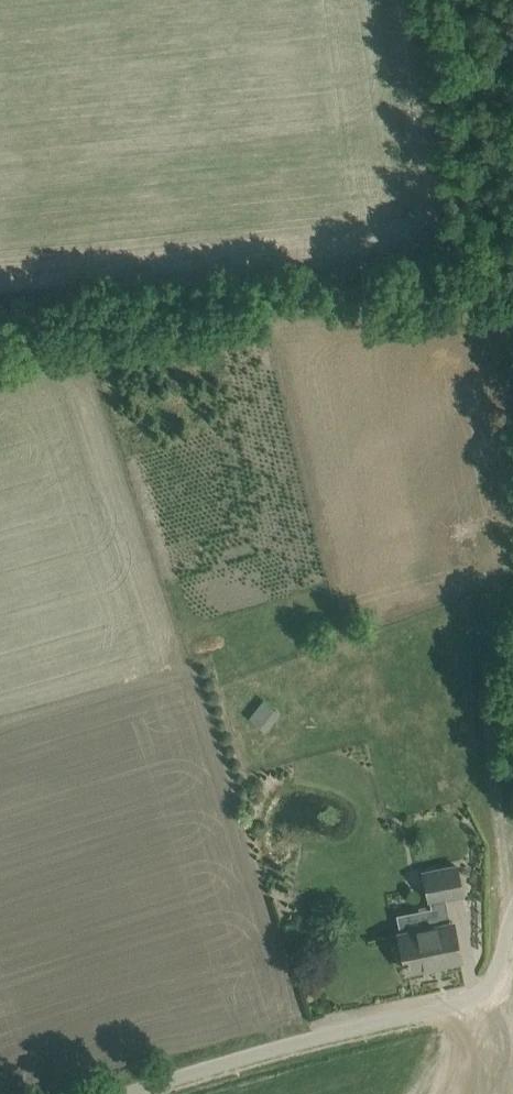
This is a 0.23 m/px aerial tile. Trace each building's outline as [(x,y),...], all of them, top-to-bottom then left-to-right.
[(263,699),(248,717),(266,731),(280,713),(263,699)] [(462,894),(456,865),(423,872),(429,900),(462,894)] [(399,932),(407,970),(460,959),(452,921),(399,932)]
